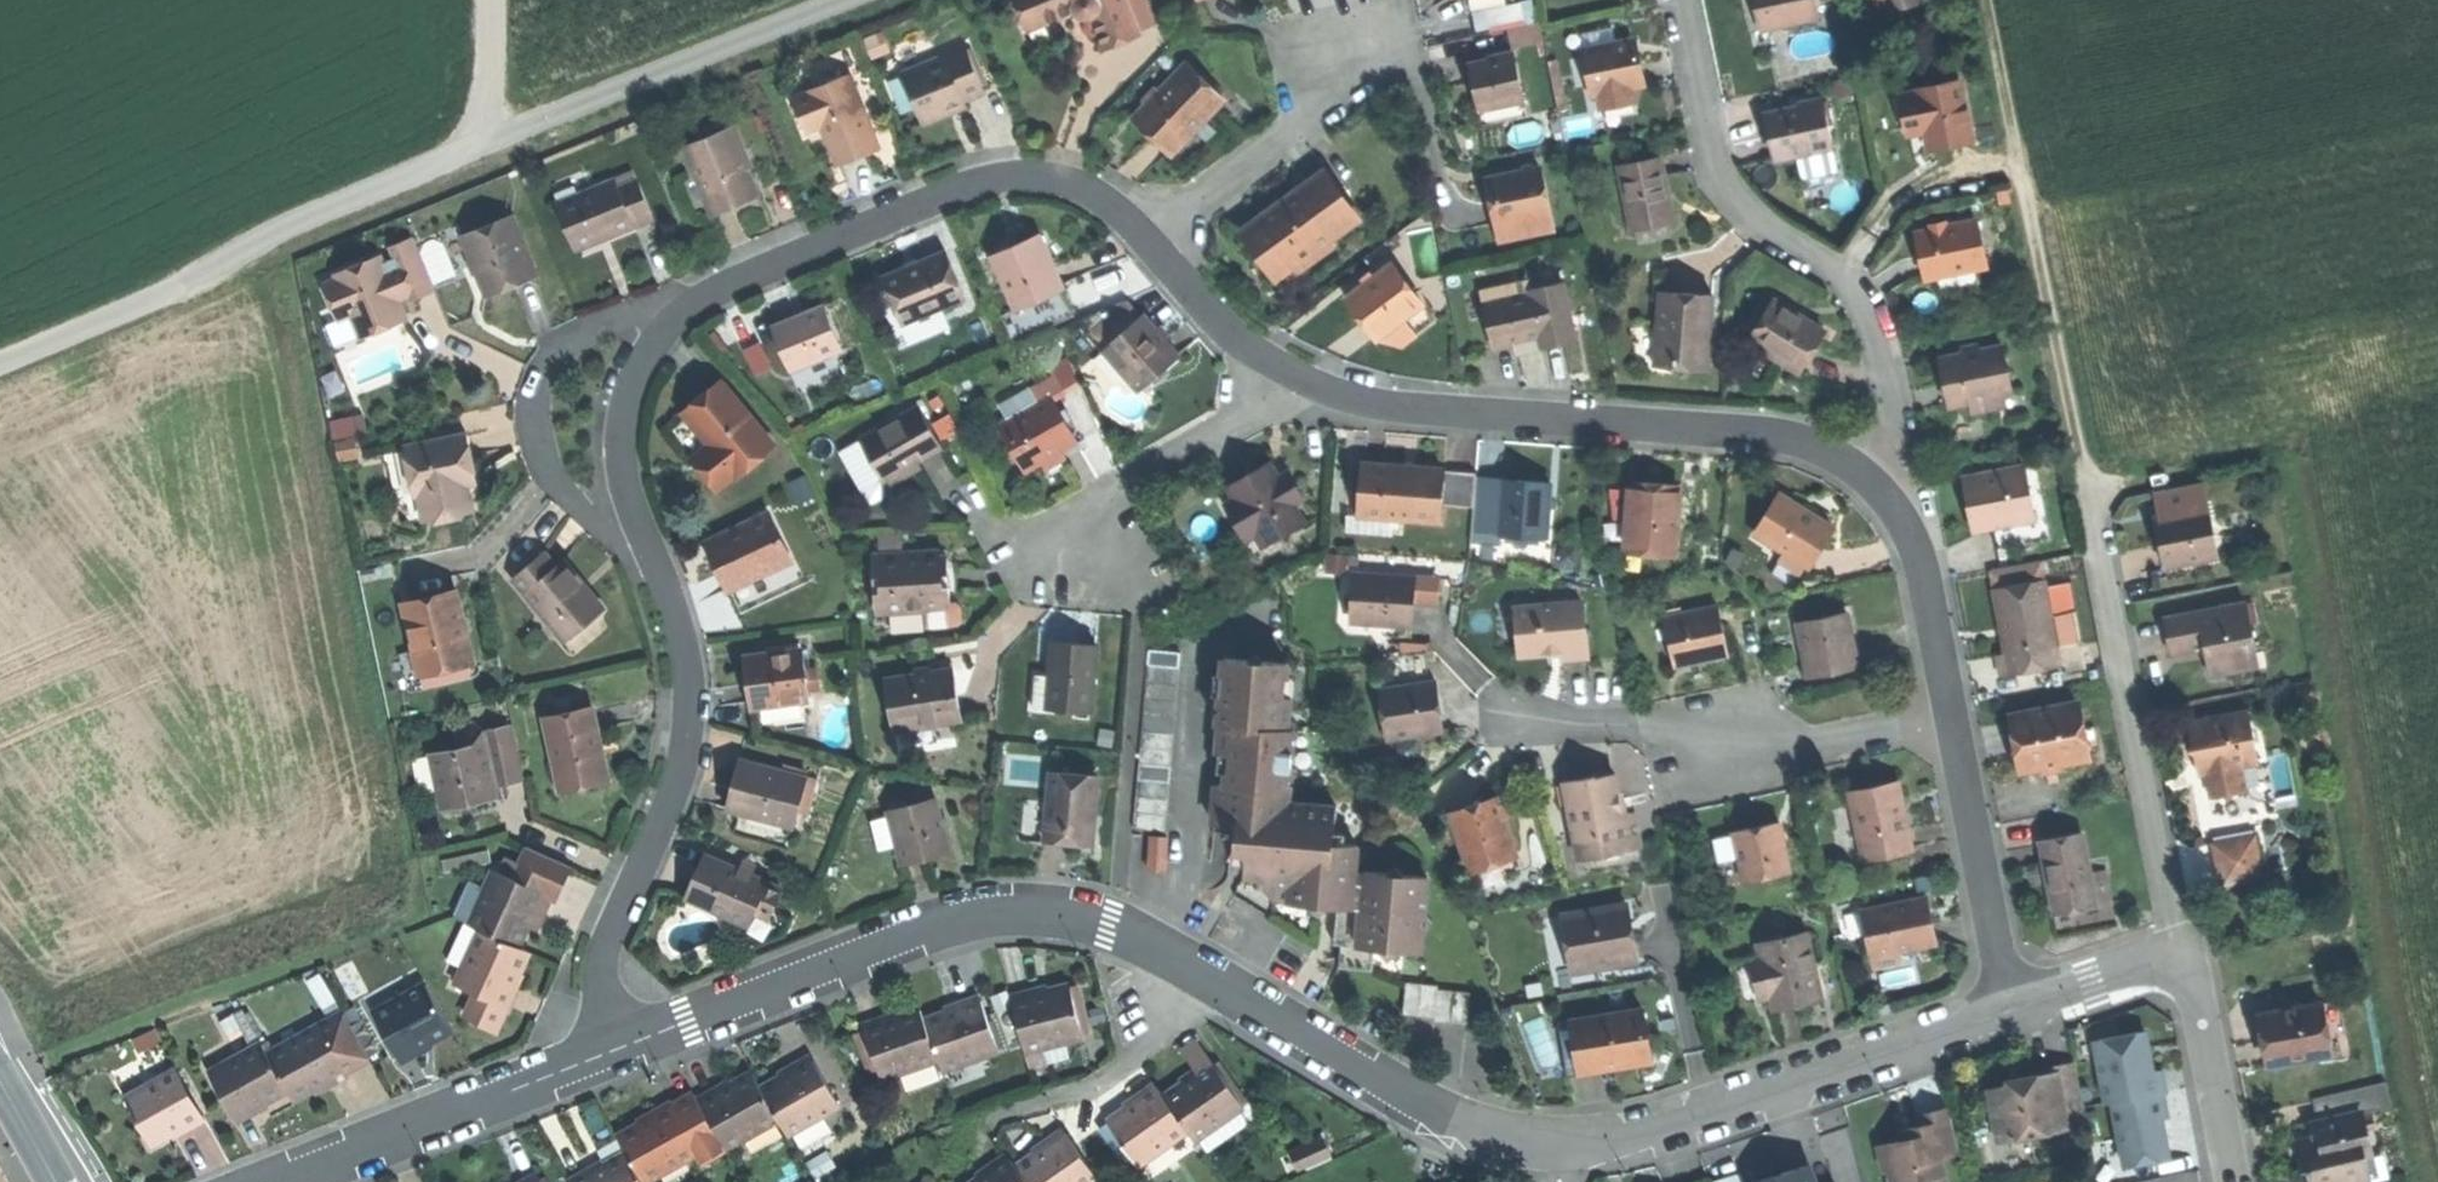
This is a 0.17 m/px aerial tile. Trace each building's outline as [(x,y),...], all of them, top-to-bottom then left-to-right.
[(1027,23),(1042,17),(1044,22),(1074,10),(1078,13),(1081,16),(1084,17),(1088,17),(1092,17),(1097,28),(1105,47),(1138,34),(1124,0),(1017,0),(1027,23)] [(1512,1),(1512,0),(1463,0),(1465,10),(1512,1)] [(1763,29),(1816,17),(1812,0),(1757,0),(1759,9),(1763,29)] [(1921,2),(1921,0),(1873,0),(1874,5),(1889,2),(1890,8),(1921,2)] [(1516,28),(1519,45),(1547,40),(1543,23),(1516,28)] [(1580,35),(1583,50),(1618,43),(1615,28),(1580,35)] [(922,120),(923,122),(943,114),(948,113),(947,110),(964,103),(963,99),(984,91),(963,38),(938,48),(943,59),(904,75),(911,94),(915,93),(926,119),(922,120)] [(1635,39),(1628,41),(1631,55),(1638,54),(1635,39)] [(1618,43),(1583,50),(1593,95),(1598,94),(1600,101),(1634,94),(1633,87),(1644,85),(1641,70),(1638,54),(1631,55),(1628,41),(1618,43)] [(1514,53),(1470,63),(1475,89),(1480,110),(1524,101),(1514,53)] [(1134,117),(1173,154),(1201,125),(1225,100),(1187,63),(1134,117)] [(850,76),(795,99),(808,131),(823,124),(839,163),(861,155),(879,147),(850,76)] [(1929,147),(1972,138),(1960,83),(1918,91),(1918,93),(1909,94),(1915,121),(1924,119),(1927,133),(1929,147)] [(1797,153),(1831,146),(1822,102),(1769,113),(1773,134),(1778,157),(1797,153)] [(686,146),(713,214),(736,205),(758,196),(739,149),(743,148),(734,126),(686,146)] [(1837,170),(1831,146),(1797,153),(1802,178),(1837,170)] [(1633,230),(1674,221),(1666,186),(1660,157),(1619,166),(1633,230)] [(1539,169),(1492,178),(1496,198),(1501,224),(1548,215),(1539,169)] [(1243,231),(1276,277),(1289,267),(1336,234),(1359,218),(1326,172),(1282,203),(1243,231)] [(558,203),(577,249),(607,237),(635,225),(634,223),(620,189),(616,179),(558,203)] [(638,182),(620,189),(634,223),(652,216),(638,182)] [(2008,189),(1997,191),(2000,203),(2010,201),(2008,189)] [(472,257),(488,295),(512,285),(537,275),(513,216),(464,236),(464,238),(472,257)] [(1921,255),(1926,278),(1942,275),(1973,268),(1986,266),(1976,221),(1916,233),(1921,255)] [(992,255),(1017,310),(1064,288),(1038,234),(1041,241),(1020,251),(1016,244),(1010,247),(992,255)] [(1345,248),(1336,234),(1289,267),(1299,281),(1345,248)] [(392,246),(397,259),(411,293),(413,298),(435,290),(414,238),(392,246)] [(457,263),(472,257),(464,238),(450,244),(457,263)] [(883,277),(902,323),(966,297),(947,251),(913,265),(883,277)] [(338,279),(324,285),(335,310),(349,304),(362,337),(384,328),(405,320),(397,299),(411,293),(397,259),(383,264),(379,256),(336,274),(338,279)] [(1361,318),(1377,339),(1423,304),(1392,263),(1346,298),(1361,318)] [(1976,282),(1973,268),(1942,275),(1944,288),(1976,282)] [(1482,292),(1484,302),(1527,292),(1525,282),(1482,292)] [(1484,302),(1494,348),(1518,343),(1540,337),(1543,347),(1576,339),(1563,284),(1527,292),(1484,302)] [(1076,316),(1064,288),(1017,310),(1006,315),(1019,343),(1076,316)] [(1654,364),(1707,369),(1712,295),(1687,293),(1660,291),(1654,364)] [(1082,318),(1106,346),(1140,317),(1125,300),(1082,318)] [(1749,341),(1796,369),(1821,329),(1796,313),(1774,300),(1749,341)] [(1435,320),(1423,304),(1377,339),(1400,346),(1435,320)] [(773,326),(791,369),(841,349),(826,311),(808,318),(802,321),(800,316),(773,326)] [(1179,357),(1166,341),(1158,333),(1143,315),(1140,317),(1106,346),(1104,348),(1140,390),(1179,357)] [(1166,326),(1158,333),(1166,341),(1174,335),(1170,330),(1166,326)] [(748,347),(760,372),(775,364),(763,340),(748,347)] [(1945,381),(1950,406),(1967,402),(2004,395),(2012,393),(2002,346),(1940,359),(1945,381)] [(1049,368),(1055,378),(1064,395),(1080,384),(1068,357),(1049,368)] [(1035,389),(1043,402),(1052,397),(1054,401),(1064,395),(1055,378),(1035,389)] [(702,469),(717,488),(735,474),(737,476),(773,446),(721,383),(685,412),(698,428),(720,455),(702,469)] [(999,406),(1008,422),(1035,407),(1025,391),(999,406)] [(2006,409),(2004,395),(1967,402),(1970,416),(2006,409)] [(1000,427),(1025,471),(1048,458),(1078,441),(1054,401),(1052,397),(1043,402),(1035,407),(1008,422),(1000,427)] [(861,441),(884,480),(914,463),(942,447),(920,408),(861,441)] [(331,418),(336,439),(350,436),(351,440),(364,437),(359,412),(331,418)] [(413,468),(424,521),(472,511),(467,484),(462,461),(471,459),(466,434),(414,445),(419,467),(413,468)] [(335,460),(354,456),(351,440),(350,436),(336,439),(331,440),(335,460)] [(474,470),(471,459),(462,461),(467,484),(476,482),(474,470)] [(1286,490),(1279,478),(1269,462),(1229,487),(1243,510),(1258,535),(1265,545),(1304,521),(1292,502),(1303,496),(1296,484),(1286,490)] [(1405,467),(1362,465),(1358,515),(1382,517),(1441,520),(1442,504),(1444,470),(1405,467)] [(1968,501),(1973,529),(1995,525),(1994,518),(2032,511),(2033,518),(2034,517),(2024,466),(1963,478),(1968,501)] [(1476,472),(1444,470),(1442,504),(1474,506),(1475,482),(1476,472)] [(1284,475),(1279,478),(1286,490),(1296,484),(1289,472),(1284,475)] [(1503,480),(1503,484),(1500,533),(1547,536),(1550,483),(1524,481),(1503,480)] [(1503,484),(1475,482),(1474,506),(1472,531),(1500,533),(1503,484)] [(1224,522),(1233,516),(1243,510),(1229,487),(1210,498),(1224,522)] [(1656,489),(1629,487),(1624,550),(1675,554),(1680,491),(1656,489)] [(1751,531),(1761,537),(1785,497),(1775,490),(1751,531)] [(1785,497),(1761,537),(1788,553),(1809,565),(1833,525),(1808,511),(1785,497)] [(2160,541),(2165,566),(2189,562),(2218,556),(2208,507),(2155,518),(2160,541)] [(1248,541),(1258,535),(1243,510),(1233,516),(1248,541)] [(2033,518),(2032,511),(1994,518),(1995,525),(2033,518)] [(722,573),(729,589),(791,561),(769,514),(744,526),(746,531),(732,537),(730,533),(718,538),(725,553),(715,558),(722,573)] [(1381,532),(1382,517),(1358,515),(1345,515),(1344,530),(1381,532)] [(940,551),(879,556),(880,562),(874,562),(877,606),(883,606),(883,612),(944,608),(944,602),(950,602),(949,589),(943,589),(942,579),(942,571),(948,570),(947,557),(941,557),(940,551)] [(514,578),(566,641),(604,609),(581,582),(564,561),(557,567),(544,553),(514,578)] [(1806,569),(1809,565),(1788,553),(1786,557),(1806,569)] [(1991,570),(1995,590),(2043,581),(2039,561),(1991,570)] [(2192,574),(2189,562),(2165,566),(2168,579),(2192,574)] [(1360,574),(1358,622),(1413,625),(1414,614),(1414,604),(1416,577),(1360,574)] [(1439,578),(1416,577),(1414,604),(1437,605),(1439,578)] [(2043,581),(1995,590),(2001,623),(2007,655),(1998,657),(2002,674),(2060,664),(2056,646),(2051,616),(2044,581),(2043,581)] [(469,662),(473,661),(455,591),(425,599),(402,604),(414,652),(420,675),(469,662)] [(1515,608),(1519,654),(1543,652),(1562,650),(1563,658),(1588,656),(1583,603),(1515,608)] [(2246,603),(2164,619),(2167,635),(2171,653),(2208,646),(2210,654),(2207,657),(2211,674),(2240,669),(2237,656),(2256,652),(2246,603)] [(1665,618),(1675,666),(1704,659),(1728,654),(1717,607),(1665,618)] [(1087,634),(1086,610),(1058,610),(1059,634),(1087,634)] [(2074,611),(2051,616),(2056,646),(2079,642),(2074,611)] [(1797,623),(1808,676),(1810,675),(1809,670),(1830,665),(1856,660),(1857,665),(1858,665),(1847,612),(1797,623)] [(1073,643),(1053,641),(1051,675),(1054,676),(1052,708),(1091,711),(1097,645),(1073,643)] [(1135,829),(1165,831),(1180,653),(1150,650),(1135,829)] [(749,682),(752,706),(760,705),(803,700),(808,699),(802,651),(746,658),(749,682)] [(472,673),(469,662),(420,675),(414,652),(403,655),(411,689),(472,673)] [(1387,738),(1388,738),(1444,730),(1441,709),(1436,682),(1430,682),(1426,652),(1400,655),(1404,687),(1380,690),(1387,738)] [(1232,726),(1282,729),(1287,663),(1225,658),(1219,725),(1232,726)] [(917,674),(935,672),(934,661),(915,664),(917,674)] [(952,669),(935,672),(917,674),(888,679),(896,729),(960,719),(956,691),(952,669)] [(1034,706),(1052,708),(1054,676),(1051,675),(1037,674),(1034,706)] [(806,720),(803,700),(760,705),(763,726),(806,720)] [(2017,742),(2022,770),(2042,766),(2060,762),(2088,756),(2087,748),(2083,729),(2077,702),(2011,715),(2017,742)] [(545,718),(558,777),(582,772),(585,784),(608,779),(600,743),(593,708),(545,718)] [(2259,708),(2248,710),(2258,764),(2269,761),(2268,756),(2259,708)] [(2248,710),(2189,721),(2193,743),(2191,749),(2203,758),(2206,772),(2210,797),(2246,790),(2241,767),(2258,764),(2248,710)] [(489,729),(490,734),(500,780),(501,784),(524,779),(512,724),(489,729)] [(1338,907),(1345,908),(1347,882),(1355,882),(1358,845),(1334,843),(1336,806),(1288,802),(1294,730),(1282,729),(1232,726),(1227,785),(1217,785),(1214,823),(1230,824),(1249,826),(1245,875),(1266,877),(1265,888),(1274,898),(1290,899),(1290,902),(1311,904),(1314,904),(1320,912),(1329,905),(1338,906),(1338,907)] [(2097,727),(2083,729),(2087,748),(2101,745),(2097,727)] [(432,754),(443,808),(469,802),(490,798),(486,783),(500,780),(490,734),(483,736),(482,731),(456,736),(458,748),(432,754)] [(2195,774),(2206,772),(2203,758),(2191,749),(2194,767),(2195,774)] [(727,809),(794,826),(807,777),(781,771),(780,772),(739,761),(733,783),(727,809)] [(2273,785),(2269,761),(2258,764),(2241,767),(2246,790),(2273,785)] [(2062,774),(2060,762),(2042,766),(2045,777),(2062,774)] [(1052,771),(1045,840),(1067,842),(1092,844),(1099,775),(1052,771)] [(1569,804),(1580,862),(1604,857),(1604,854),(1640,847),(1634,813),(1623,815),(1619,795),(1615,774),(1596,778),(1596,777),(1565,782),(1569,804)] [(1558,806),(1569,804),(1565,782),(1553,784),(1558,806)] [(1850,792),(1863,858),(1913,849),(1906,814),(1899,782),(1850,792)] [(1497,797),(1450,814),(1469,867),(1474,865),(1512,852),(1516,850),(1504,816),(1499,803),(1497,797)] [(887,811),(901,864),(927,858),(951,851),(937,798),(887,811)] [(1505,801),(1499,803),(1504,816),(1509,814),(1508,810),(1505,801)] [(1734,831),(1745,881),(1790,871),(1780,821),(1755,827),(1734,831)] [(2046,870),(2055,914),(2097,906),(2082,832),(2040,841),(2046,870)] [(2255,833),(2212,843),(2217,864),(2222,886),(2264,877),(2255,833)] [(1167,838),(1150,837),(1149,870),(1166,870),(1167,838)] [(509,857),(502,872),(542,890),(526,925),(537,930),(543,915),(552,897),(557,899),(571,867),(527,847),(520,862),(509,857)] [(1519,870),(1512,852),(1474,865),(1481,884),(1519,870)] [(782,888),(705,854),(697,874),(686,898),(748,925),(757,905),(772,911),(782,888)] [(526,925),(542,890),(502,872),(496,870),(471,926),(482,931),(517,946),(526,925)] [(1335,944),(1341,945),(1374,947),(1391,948),(1422,951),(1427,876),(1364,871),(1363,883),(1355,882),(1347,882),(1345,908),(1343,925),(1336,924),(1335,944)] [(1928,897),(1864,909),(1874,966),(1901,961),(1899,949),(1936,943),(1933,924),(1932,919),(1928,920),(1926,911),(1931,911),(1928,897)] [(1566,942),(1570,964),(1599,959),(1600,966),(1636,960),(1631,932),(1625,933),(1623,925),(1629,924),(1626,905),(1562,916),(1566,942)] [(455,963),(471,926),(459,920),(442,958),(455,963)] [(482,931),(471,926),(455,963),(465,968),(482,931)] [(517,946),(482,931),(465,968),(457,985),(478,994),(503,1005),(511,986),(527,951),(517,946)] [(1758,958),(1767,996),(1772,995),(1775,1009),(1801,1003),(1822,998),(1807,933),(1759,944),(1762,957),(1758,958)] [(1572,971),(1570,964),(1566,942),(1547,945),(1552,975),(1572,971)] [(1374,947),(1341,945),(1340,967),(1372,970),(1374,947)] [(1572,971),(1600,966),(1599,959),(1570,964),(1572,971)] [(317,1005),(329,998),(314,973),(302,980),(317,1005)] [(1407,983),(1404,1014),(1436,1017),(1435,1021),(1467,1024),(1470,993),(1438,990),(1438,986),(1407,983)] [(426,985),(373,1014),(397,1058),(430,1039),(446,1031),(450,1029),(426,985)] [(493,1028),(503,1005),(478,994),(468,1017),(493,1028)] [(2350,997),(2321,1003),(2331,1052),(2352,1047),(2349,1034),(2357,1032),(2350,997)] [(2331,1052),(2321,1003),(2306,1007),(2293,999),(2283,1011),(2259,1015),(2264,1041),(2269,1064),(2331,1052)] [(1579,1020),(1588,1070),(1616,1065),(1643,1061),(1638,1035),(1646,1034),(1641,1010),(1579,1020)] [(342,1013),(319,1026),(344,1069),(366,1056),(348,1024),(342,1013)] [(1021,1022),(1038,1080),(1058,1074),(1091,1065),(1077,1016),(1054,1023),(1051,1013),(1037,1017),(1021,1022)] [(360,1018),(348,1024),(366,1056),(378,1050),(360,1018)] [(1569,1073),(1588,1070),(1579,1020),(1560,1024),(1569,1073)] [(152,1026),(129,1037),(136,1051),(159,1039),(152,1026)] [(312,1087),(344,1069),(319,1026),(267,1055),(286,1088),(292,1099),(312,1087)] [(951,1040),(934,1048),(951,1088),(957,1099),(1011,1075),(992,1032),(973,1041),(969,1032),(951,1040)] [(2145,1032),(2095,1041),(2106,1102),(2114,1101),(2163,1091),(2165,1091),(2162,1070),(2152,1071),(2150,1062),(2145,1032)] [(1650,1059),(1646,1034),(1638,1035),(1643,1061),(1650,1059)] [(438,1053),(430,1039),(397,1058),(405,1071),(422,1062),(438,1053)] [(872,1060),(895,1113),(951,1088),(934,1048),(932,1043),(909,1054),(905,1045),(887,1054),(872,1060)] [(234,1117),(261,1102),(286,1088),(267,1055),(261,1044),(209,1073),(234,1117)] [(2064,1106),(2082,1103),(2075,1063),(2055,1066),(2056,1069),(2035,1073),(2036,1075),(2031,1076),(2028,1077),(2028,1081),(1988,1089),(1997,1136),(2002,1140),(2064,1128),(2067,1124),(2064,1106)] [(350,1080),(344,1069),(312,1087),(318,1098),(335,1089),(350,1080)] [(149,1144),(171,1132),(202,1115),(178,1071),(125,1100),(149,1144)] [(2314,1099),(2319,1121),(2361,1112),(2390,1105),(2385,1083),(2314,1099)] [(1201,1155),(1210,1168),(1256,1134),(1221,1086),(1203,1099),(1191,1108),(1197,1116),(1181,1128),(1201,1155)] [(803,1113),(780,1125),(795,1154),(802,1167),(855,1139),(827,1087),(809,1097),(798,1103),(803,1113)] [(2167,1117),(2163,1091),(2114,1101),(2120,1156),(2169,1156),(2164,1128),(2162,1118),(2167,1117)] [(261,1102),(234,1117),(240,1127),(254,1119),(267,1112),(261,1102)] [(741,1181),(742,1181),(795,1154),(780,1125),(770,1106),(751,1116),(747,1109),(726,1120),(712,1127),(741,1181)] [(1917,1115),(1919,1125),(1910,1127),(1912,1138),(1904,1140),(1880,1145),(1885,1170),(1890,1169),(1893,1181),(1946,1181),(1940,1156),(1959,1152),(1949,1108),(1917,1115)] [(1201,1155),(1181,1128),(1169,1112),(1155,1122),(1143,1131),(1148,1138),(1124,1156),(1143,1181),(1164,1181),(1201,1155)] [(2361,1112),(2319,1121),(2317,1122),(2320,1138),(2296,1143),(2300,1158),(2302,1168),(2308,1167),(2311,1181),(2371,1181),(2364,1154),(2371,1152),(2361,1112)] [(207,1122),(202,1115),(171,1132),(176,1140),(190,1132),(207,1122)] [(1901,1129),(1904,1140),(1912,1138),(1910,1127),(1905,1128),(1901,1129)] [(658,1149),(664,1159),(691,1144),(685,1133),(670,1142),(658,1149)] [(1295,1146),(1302,1166),(1338,1154),(1331,1133),(1295,1146)] [(642,1181),(713,1181),(691,1144),(664,1159),(637,1174),(642,1181)] [(1080,1158),(1064,1169),(1051,1178),(1054,1181),(1097,1181),(1080,1158)] [(1786,1172),(1755,1181),(1789,1181),(1786,1172)]
